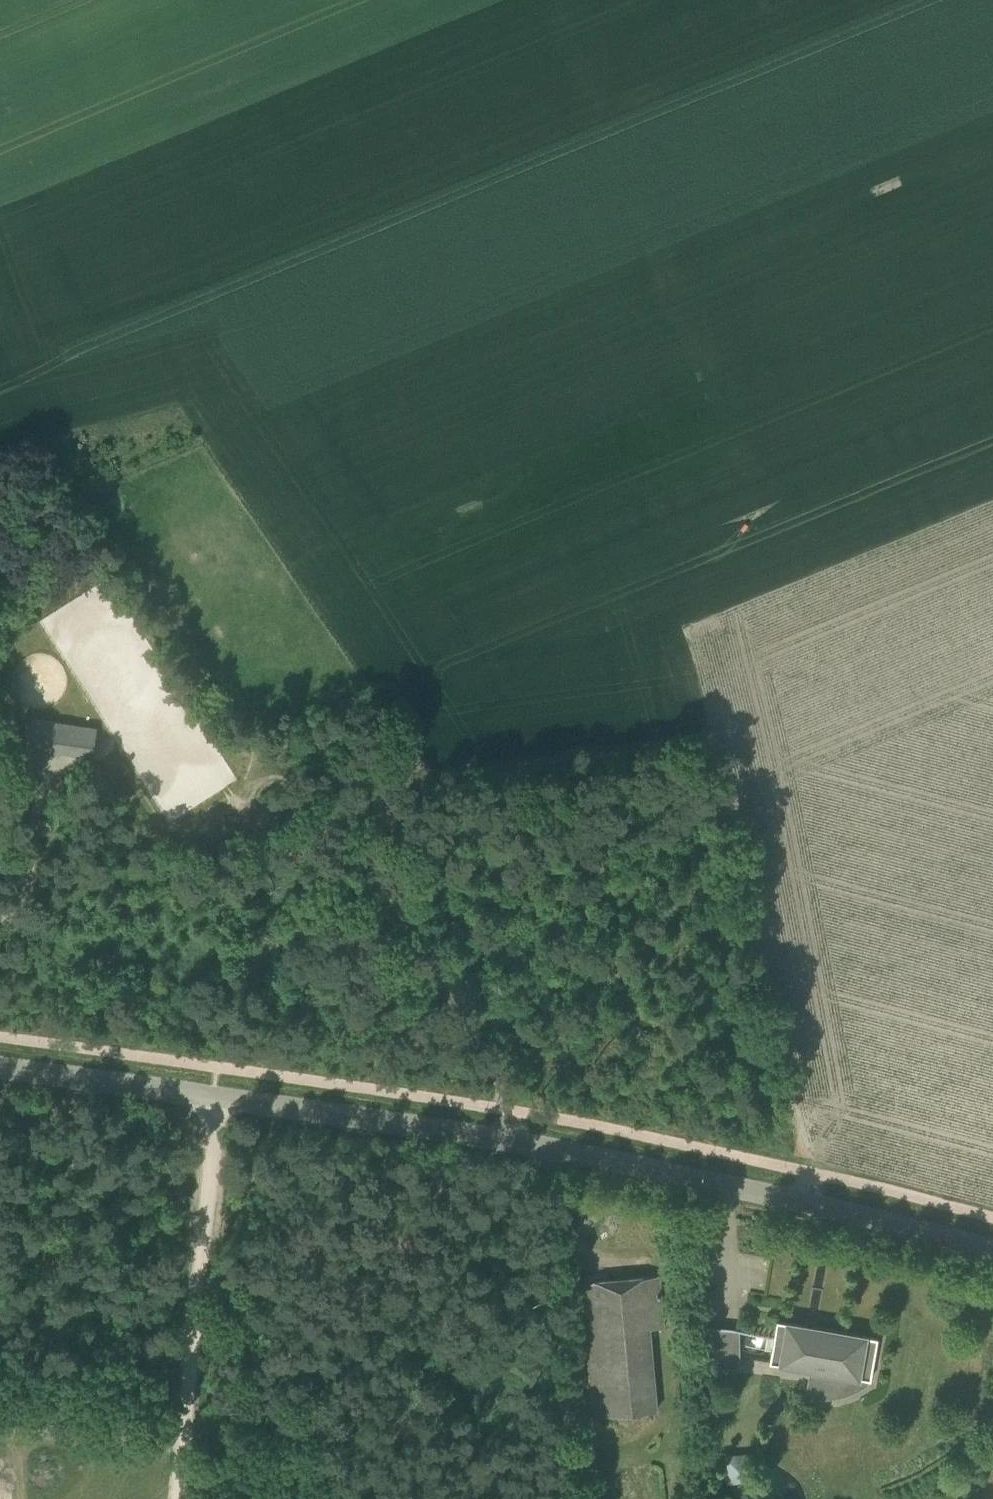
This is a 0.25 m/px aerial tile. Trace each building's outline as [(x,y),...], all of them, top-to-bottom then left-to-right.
[(26,750),(59,756),(60,751),(73,753),(78,724),(31,716),(26,750)] [(581,1281),(583,1301),(592,1414),(658,1409),(650,1327),(663,1326),(658,1275),(628,1277),(628,1284),(612,1286),(612,1279),(581,1281)] [(769,1361),(870,1379),(877,1338),(776,1320),(769,1361)] [(709,1326),(712,1367),(740,1365),(739,1328),(722,1326),(709,1326)]
